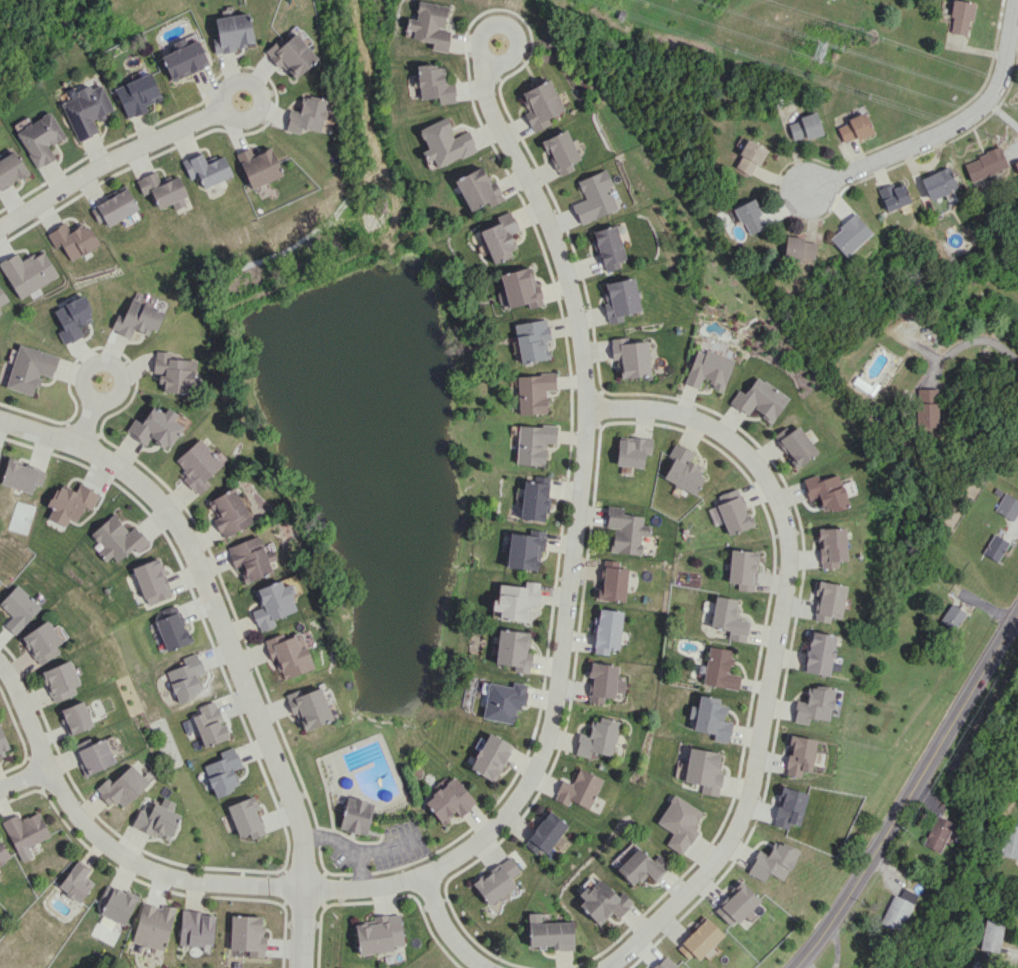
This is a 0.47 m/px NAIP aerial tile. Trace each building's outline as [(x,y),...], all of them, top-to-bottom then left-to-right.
[(969,35),(972,1),(958,0),(952,0),(949,33),(969,35)] [(411,39),(431,42),(430,49),(446,52),(450,31),(442,29),(447,6),(417,1),(413,19),(406,18),(404,29),(412,30),(411,39)] [(253,46),(248,12),(214,18),(217,38),(212,38),(214,52),(253,46)] [(208,65),(194,33),(172,43),(175,49),(160,56),(171,81),(208,65)] [(265,51),(293,81),(317,57),(294,33),(284,42),(280,37),(265,51)] [(419,99),(437,98),(437,103),(454,102),(453,82),(442,82),(441,64),(417,65),(419,99)] [(113,88),(126,119),(147,110),(145,106),(161,99),(150,72),(113,88)] [(534,132),(550,124),(547,118),(565,109),(550,78),(520,93),(529,111),(524,113),(534,132)] [(112,110),(101,84),(90,89),(89,85),(74,91),(76,96),(61,102),(77,141),(97,132),(93,122),(106,116),(105,113),(112,110)] [(301,128),(322,132),(327,99),(303,95),(300,111),(289,109),(285,130),(300,133),(301,128)] [(64,137),(50,112),(15,131),(36,169),(55,159),(48,146),(64,137)] [(787,122),(793,141),(822,133),(816,113),(787,122)] [(835,125),(843,143),(871,132),(863,113),(835,125)] [(476,151),(469,131),(454,136),(446,117),(418,128),(426,149),(421,151),(425,161),(433,158),(436,166),(476,151)] [(574,170),(571,163),(580,159),(567,129),(541,140),(546,153),(549,151),(559,176),(574,170)] [(733,166),(751,176),(765,149),(748,139),(733,166)] [(282,175),(270,146),(251,153),(249,147),(236,153),(251,188),(282,175)] [(1006,168),(1001,149),(963,160),(969,180),(1006,168)] [(15,150),(0,159),(0,190),(28,174),(15,150)] [(223,156),(205,163),(201,153),(181,161),(189,180),(199,176),(203,187),(232,176),(223,156)] [(454,179),(468,211),(488,202),(489,205),(501,200),(485,165),(454,179)] [(919,178),(929,200),(956,188),(947,166),(919,178)] [(618,210),(609,185),(613,184),(607,169),(577,180),(584,199),(572,204),(579,223),(618,210)] [(176,174),(159,181),(155,171),(135,179),(141,195),(151,191),(158,208),(172,203),(174,209),(188,203),(176,174)] [(882,198),(885,210),(908,204),(903,184),(890,187),(892,196),(882,198)] [(138,209),(126,187),(91,207),(103,228),(138,209)] [(765,226),(752,199),(733,208),(747,235),(765,226)] [(479,230),(492,264),(515,254),(507,235),(519,230),(510,210),(495,216),(498,223),(479,230)] [(827,238),(845,256),(871,232),(854,214),(827,238)] [(47,233),(55,248),(61,245),(69,261),(98,245),(87,224),(70,233),(65,223),(47,233)] [(626,259),(616,224),(592,231),(604,273),(621,268),(619,261),(626,259)] [(785,236),(782,256),(813,261),(815,240),(785,236)] [(43,249),(21,261),(17,253),(0,262),(0,265),(17,298),(58,277),(43,249)] [(508,308),(527,303),(528,308),(542,304),(532,265),(498,274),(508,308)] [(641,311),(635,277),(604,283),(607,301),(611,301),(612,309),(606,311),(608,324),(623,321),(622,314),(641,311)] [(53,310),(62,329),(57,331),(63,344),(82,336),(78,327),(94,319),(82,295),(53,310)] [(116,314),(110,330),(129,337),(133,329),(152,336),(162,310),(130,298),(123,316),(116,314)] [(519,363),(548,359),(546,340),(550,340),(547,319),(514,323),(519,363)] [(621,377),(650,376),(649,341),(628,342),(628,337),(611,338),(612,360),(621,360),(621,377)] [(53,377),(58,354),(16,345),(6,388),(32,394),(34,386),(38,387),(41,374),(53,377)] [(735,359),(706,349),(705,353),(697,350),(685,383),(699,388),(703,376),(714,380),(712,388),(723,392),(735,359)] [(168,359),(168,351),(154,351),(153,373),(158,373),(158,383),(163,384),(162,392),(188,393),(188,384),(193,384),(195,359),(168,359)] [(517,414),(547,413),(546,390),(555,390),(554,373),(516,375),(517,414)] [(789,398),(758,375),(745,393),(739,389),(730,402),(748,415),(752,409),(771,423),(789,398)] [(915,428),(937,427),(936,388),(914,389),(915,428)] [(141,423),(134,418),(125,431),(146,444),(149,438),(166,450),(182,426),(173,420),(177,414),(167,407),(163,413),(152,405),(141,423)] [(544,465),(545,443),(556,443),(556,426),(518,424),(516,464),(544,465)] [(817,452),(798,425),(789,431),(786,426),(774,434),(789,456),(787,457),(794,468),(817,452)] [(643,467),(644,454),(652,454),(653,438),(633,437),(633,440),(617,439),(616,466),(643,467)] [(175,460),(186,472),(181,477),(197,495),(209,484),(205,479),(222,463),(199,438),(175,460)] [(695,452),(675,443),(668,457),(673,459),(663,479),(696,494),(704,477),(698,474),(701,467),(690,462),(695,452)] [(32,492),(34,484),(41,485),(45,469),(7,459),(1,485),(32,492)] [(802,478),(807,499),(818,496),(822,512),(846,506),(838,474),(818,479),(817,474),(802,478)] [(519,519),(544,522),(549,478),(532,476),(532,480),(524,479),(519,519)] [(92,510),(99,493),(79,483),(75,491),(59,483),(48,506),(52,508),(47,518),(65,527),(69,518),(77,522),(84,506),(92,510)] [(222,538),(252,523),(234,487),(207,501),(215,517),(213,519),(222,538)] [(718,501),(739,497),(738,489),(717,493),(718,501)] [(1012,521),(1017,510),(1017,501),(1003,492),(994,510),(1012,521)] [(753,525),(739,495),(716,506),(730,535),(753,525)] [(641,554),(642,536),(650,536),(651,525),(643,525),(643,516),(624,514),(624,507),(608,506),(606,529),(612,529),(611,552),(641,554)] [(91,534),(103,548),(97,553),(105,561),(112,555),(117,562),(133,548),(137,553),(149,542),(134,526),(129,531),(114,514),(91,534)] [(836,561),(845,561),(844,527),(816,528),(817,537),(818,537),(820,568),(837,567),(836,561)] [(544,531),(529,529),(528,535),(509,532),(505,567),(539,571),(544,531)] [(1007,541),(991,534),(982,554),(997,561),(1007,541)] [(737,590),(755,591),(757,551),(730,549),(728,582),(737,583),(737,590)] [(172,595),(158,557),(132,567),(146,605),(172,595)] [(625,601),(627,568),(619,567),(619,561),(602,560),(600,599),(625,601)] [(253,590),(260,607),(251,610),(259,632),(275,626),(272,619),(298,609),(288,583),(282,586),(280,580),(253,590)] [(498,618),(527,621),(528,603),(538,604),(540,582),(525,581),(524,587),(498,584),(497,600),(492,599),(491,610),(499,611),(498,618)] [(814,620),(828,622),(829,617),(840,618),(844,585),(817,581),(815,595),(818,595),(814,620)] [(12,616),(4,624),(15,635),(41,607),(17,584),(0,602),(0,605),(12,616)] [(711,628),(728,630),(727,640),(746,641),(748,620),(736,619),(738,599),(714,596),(711,628)] [(938,621),(954,630),(965,612),(950,603),(938,621)] [(190,642),(176,605),(161,610),(164,617),(155,620),(167,651),(190,642)] [(609,655),(610,649),(620,649),(622,610),(596,609),(593,654),(609,655)] [(62,642),(47,620),(20,638),(39,665),(59,651),(56,645),(62,642)] [(494,664),(513,666),(513,672),(528,674),(530,659),(526,659),(529,632),(498,629),(494,664)] [(829,675),(835,635),(808,631),(802,671),(829,675)] [(313,668),(300,633),(285,638),(283,633),(265,639),(280,680),(313,668)] [(703,684),(738,689),(740,675),(729,673),(733,650),(709,646),(703,684)] [(177,701),(203,692),(197,675),(204,673),(197,653),(182,658),(185,665),(167,671),(177,701)] [(73,687),(80,684),(69,660),(40,672),(54,702),(76,693),(73,687)] [(619,665),(590,662),(589,676),(592,676),(590,702),(604,704),(605,697),(615,698),(616,692),(625,693),(626,679),(618,679),(619,665)] [(481,718),(513,723),(515,710),(523,711),(528,684),(512,682),(511,686),(487,682),(481,718)] [(792,721),(808,724),(809,718),(828,721),(834,688),(810,684),(807,702),(796,700),(792,721)] [(299,689),(285,694),(292,714),(296,713),(303,731),(332,720),(320,687),(300,694),(299,689)] [(693,731),(713,734),(712,740),(728,743),(731,721),(724,720),(726,705),(719,704),(720,698),(699,695),(697,706),(690,705),(689,717),(695,718),(693,731)] [(193,707),(203,746),(227,739),(217,700),(193,707)] [(92,728),(86,701),(61,707),(67,734),(92,728)] [(619,720),(598,717),(596,727),(590,726),(589,734),(579,733),(575,754),(590,757),(591,752),(613,755),(619,720)] [(10,751),(0,726),(0,755),(10,751)] [(512,744),(486,733),(469,770),(495,782),(512,744)] [(815,739),(789,735),(784,775),(800,777),(801,771),(811,772),(815,739)] [(75,751),(86,775),(115,763),(105,739),(75,751)] [(204,765),(214,796),(239,787),(233,769),(241,767),(234,746),(219,752),(221,759),(204,765)] [(718,796),(721,774),(717,773),(720,752),(689,748),(684,782),(702,784),(700,793),(718,796)] [(149,782),(131,763),(112,782),(108,777),(94,789),(110,806),(116,800),(122,808),(149,782)] [(604,779),(579,767),(572,784),(562,779),(553,799),(569,806),(571,800),(590,809),(604,779)] [(441,824),(455,813),(459,817),(476,803),(454,776),(423,801),(441,824)] [(806,793),(782,786),(771,824),(788,829),(789,823),(797,826),(806,793)] [(705,814),(674,794),(656,823),(672,833),(665,844),(680,854),(705,814)] [(363,835),(373,803),(347,795),(338,827),(363,835)] [(227,805),(238,837),(248,833),(251,839),(266,833),(253,796),(227,805)] [(131,825),(168,841),(179,815),(171,812),(175,803),(163,797),(159,806),(143,799),(131,825)] [(546,853),(568,824),(549,809),(523,843),(536,853),(540,848),(546,853)] [(50,836),(38,811),(20,820),(17,814),(2,821),(21,862),(33,856),(28,846),(50,836)] [(921,845),(939,853),(952,822),(934,814),(921,845)] [(1017,858),(1017,852),(1017,826),(1006,823),(999,855),(1017,858)] [(783,881),(797,851),(774,839),(767,854),(757,850),(746,873),(763,881),(767,873),(783,881)] [(0,841),(0,865),(11,857),(0,841)] [(632,886),(647,872),(655,880),(670,866),(659,854),(653,859),(640,846),(616,869),(632,886)] [(487,905),(515,886),(510,879),(521,872),(511,857),(472,882),(487,905)] [(90,868),(77,859),(57,887),(79,902),(93,883),(84,877),(90,868)] [(618,896),(600,878),(588,890),(585,887),(578,894),(584,900),(578,905),(599,925),(611,913),(617,918),(633,902),(622,891),(618,896)] [(759,900),(740,880),(729,890),(732,893),(713,910),(730,927),(759,900)] [(98,901),(104,904),(100,914),(124,926),(137,897),(107,882),(98,901)] [(879,922),(899,931),(916,894),(902,887),(898,897),(892,894),(879,922)] [(132,943),(164,950),(174,908),(141,901),(132,943)] [(210,947),(215,914),(181,910),(177,943),(210,947)] [(529,946),(553,946),(553,950),(574,950),(573,921),(549,922),(549,913),(528,913),(529,946)] [(229,949),(248,950),(248,957),(263,957),(263,916),(230,915),(229,949)] [(404,948),(400,915),(354,920),(358,953),(404,948)] [(722,934),(705,917),(677,946),(695,963),(722,934)] [(998,952),(1004,923),(985,919),(979,948),(998,952)] [(665,955),(651,967),(674,967),(676,966),(665,955)]
